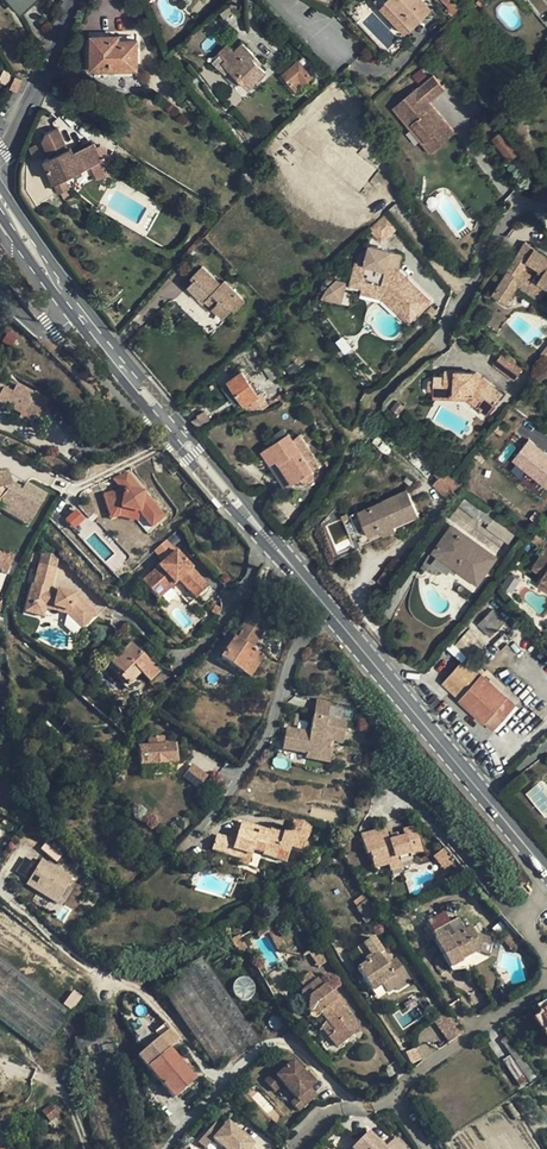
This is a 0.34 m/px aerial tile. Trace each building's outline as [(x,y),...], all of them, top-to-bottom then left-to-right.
[(21,13),(35,0),(10,0),(21,13)] [(410,27),(429,9),(420,0),(385,0),(385,1),(410,27)] [(404,33),(410,27),(385,1),(378,7),(404,33)] [(473,22),(480,14),(473,7),(466,15),(473,22)] [(117,36),(92,36),(92,68),(110,68),(137,68),(137,41),(118,40),(117,36)] [(262,63),(245,46),(242,44),(235,51),(228,45),(219,53),(225,60),(222,63),(247,88),(264,71),(259,66),(262,63)] [(298,79),(302,84),(312,76),(300,60),(282,75),(291,85),(298,79)] [(538,80),(546,90),(546,72),(538,80)] [(295,90),(302,84),(298,79),(291,85),(295,90)] [(438,98),(426,84),(412,96),(411,98),(388,117),(395,126),(399,123),(420,149),(426,145),(434,153),(448,141),(435,125),(432,128),(427,121),(430,119),(421,106),(427,101),(430,104),(438,98)] [(435,125),(430,119),(427,121),(432,128),(435,125)] [(509,159),(517,153),(502,133),(494,139),(509,159)] [(92,140),(72,148),(74,152),(93,143),(92,140)] [(101,159),(93,143),(74,152),(72,148),(46,159),(55,180),(101,159)] [(398,226),(387,214),(370,230),(381,241),(398,226)] [(544,255),(536,266),(540,269),(544,272),(539,280),(534,277),(523,269),(528,261),(536,249),(526,242),(519,254),(508,270),(509,271),(500,285),(512,294),(519,285),(540,299),(546,291),(546,289),(546,257),(544,255)] [(360,263),(356,262),(351,284),(387,295),(401,308),(399,311),(409,321),(429,300),(399,270),(398,270),(396,270),(393,264),(397,254),(372,246),(370,253),(366,251),(362,255),(360,263)] [(544,255),(536,249),(528,261),(536,266),(544,255)] [(402,256),(397,254),(393,264),(396,270),(398,270),(402,256)] [(234,308),(236,310),(245,301),(224,281),(221,283),(204,266),(193,277),(196,281),(191,286),(207,301),(208,300),(215,293),(221,299),(214,305),(226,317),(234,308)] [(540,269),(534,277),(539,280),(544,272),(540,269)] [(324,301),(341,305),(346,283),(329,279),(324,301)] [(505,303),(512,294),(500,285),(493,294),(505,303)] [(208,300),(214,305),(221,299),(215,293),(208,300)] [(271,321),(278,314),(270,306),(267,309),(265,308),(262,311),(271,321)] [(523,369),(502,353),(492,365),(513,381),(523,369)] [(433,394),(464,396),(464,393),(473,394),(480,400),(477,404),(476,409),(484,415),(500,396),(475,373),(471,373),(471,377),(463,377),(463,373),(444,371),(443,377),(434,376),(433,394)] [(246,404),(259,395),(243,372),(230,380),(246,404)] [(35,392),(17,383),(13,392),(3,387),(0,394),(0,402),(18,412),(21,413),(22,411),(34,417),(43,422),(50,409),(45,407),(32,399),(35,392)] [(36,391),(35,392),(32,399),(45,407),(50,399),(36,391)] [(464,396),(464,400),(476,409),(477,404),(480,400),(473,394),(464,393),(464,396)] [(31,424),(34,417),(22,411),(21,413),(18,412),(16,417),(31,424)] [(278,459),(294,483),(302,478),(305,480),(308,481),(310,480),(313,478),(314,476),(314,472),(288,434),(263,450),(271,462),(272,463),(278,459)] [(511,462),(546,491),(546,490),(546,454),(529,439),(511,462)] [(288,486),(294,483),(278,459),(272,463),(288,486)] [(5,505),(31,521),(47,494),(26,482),(22,489),(13,484),(9,470),(3,471),(2,470),(0,471),(0,502),(5,505)] [(123,475),(111,486),(118,496),(100,500),(107,515),(119,510),(137,513),(151,528),(162,518),(123,475)] [(362,539),(395,524),(419,514),(408,490),(385,500),(385,501),(352,515),(362,539)] [(478,521),(488,509),(468,494),(459,507),(478,521)] [(28,526),(31,521),(5,505),(2,511),(28,526)] [(76,508),(65,518),(74,528),(86,518),(76,508)] [(107,515),(110,522),(120,519),(136,521),(146,533),(151,528),(137,513),(119,510),(107,515)] [(397,529),(395,524),(362,539),(363,543),(397,529)] [(477,581),(494,557),(453,528),(435,551),(477,581)] [(169,538),(156,549),(167,560),(145,581),(154,590),(161,583),(168,591),(182,578),(191,588),(194,585),(202,593),(211,584),(169,538)] [(533,569),(545,576),(543,580),(546,582),(546,548),(533,569)] [(61,572),(44,566),(36,590),(34,589),(27,608),(44,615),(64,621),(77,640),(94,626),(82,609),(77,613),(72,606),(76,603),(60,598),(60,599),(52,596),(61,572)] [(161,598),(168,591),(161,583),(154,590),(161,598)] [(198,596),(202,593),(194,585),(191,588),(198,596)] [(76,603),(72,606),(77,613),(82,609),(78,602),(76,603)] [(44,615),(27,608),(23,621),(40,627),(44,615)] [(490,638),(505,623),(491,609),(476,626),(490,638)] [(242,672),(256,652),(252,648),(249,647),(252,643),(254,645),(261,634),(254,628),(256,626),(247,620),(241,628),(244,630),(238,639),(235,638),(221,658),(242,672)] [(454,646),(466,657),(470,660),(486,643),(470,629),(454,646)] [(454,646),(450,643),(430,667),(446,680),(466,657),(454,646)] [(111,664),(119,672),(122,675),(120,678),(128,686),(141,673),(149,682),(159,672),(130,644),(111,664)] [(6,645),(0,645),(0,667),(10,668),(6,645)] [(265,657),(256,652),(242,672),(251,678),(265,657)] [(470,660),(466,657),(446,680),(443,684),(485,722),(486,722),(495,729),(516,705),(468,663),(470,660)] [(331,702),(316,700),(313,715),(327,718),(331,702)] [(286,727),(282,749),(306,753),(308,746),(321,749),(319,760),(330,763),(332,750),(329,749),(330,741),(334,741),(343,743),(346,725),(327,721),(327,718),(313,715),(310,731),(286,727)] [(163,739),(149,740),(149,749),(138,749),(139,766),(175,765),(174,747),(164,748),(163,739)] [(306,758),(319,760),(321,749),(308,746),(306,753),(306,758)] [(387,772),(375,766),(368,783),(379,789),(387,772)] [(192,769),(183,782),(198,792),(207,778),(192,769)] [(313,822),(295,816),(290,830),(285,829),(284,832),(283,836),(270,832),(270,830),(243,821),(240,828),(239,828),(237,835),(235,841),(230,839),(217,835),(211,849),(240,859),(241,853),(251,857),(253,850),(263,853),(263,854),(273,858),(275,850),(289,855),(291,846),(304,850),(313,822)] [(384,826),(359,835),(342,841),(348,860),(366,854),(369,853),(374,867),(387,862),(386,860),(397,856),(397,859),(410,855),(410,852),(422,848),(413,823),(401,827),(403,834),(387,839),(384,826)] [(271,827),(270,830),(270,832),(283,836),(284,832),(271,827)] [(459,863),(444,842),(432,852),(444,867),(450,862),(455,866),(459,863)] [(286,862),(289,855),(275,850),(273,858),(286,862)] [(247,867),(251,857),(241,853),(240,859),(238,864),(247,867)] [(388,866),(399,862),(397,859),(397,856),(386,860),(387,862),(388,866)] [(57,903),(71,879),(42,861),(27,886),(57,903)] [(61,952),(63,946),(0,897),(0,1016),(61,952)] [(379,914),(368,898),(358,906),(369,921),(379,914)] [(302,915),(293,920),(300,931),(308,926),(302,915)] [(272,920),(254,930),(259,938),(268,934),(279,951),(287,946),(272,920)] [(476,935),(473,928),(472,926),(449,939),(446,933),(434,940),(451,969),(462,962),(461,960),(465,958),(471,968),(488,958),(493,939),(481,937),(476,935)] [(476,927),(473,928),(476,935),(481,937),(476,927)] [(232,939),(241,953),(247,950),(239,936),(232,939)] [(384,951),(374,937),(356,949),(366,964),(384,951)] [(331,959),(321,943),(308,952),(318,968),(331,959)] [(61,952),(76,956),(63,946),(61,952)] [(385,961),(389,959),(384,951),(366,964),(357,970),(372,992),(381,985),(387,993),(395,988),(397,991),(411,981),(397,959),(391,962),(387,965),(385,961)] [(0,1016),(0,1020),(40,1051),(100,974),(76,956),(61,952),(0,1016)] [(298,981),(304,989),(316,979),(310,971),(298,981)] [(341,1009),(342,1007),(324,984),(323,986),(317,979),(316,979),(304,989),(301,992),(299,1009),(308,1011),(309,1013),(311,1015),(314,1015),(317,1015),(320,1013),(323,1017),(335,1032),(329,1036),(328,1037),(337,1048),(358,1031),(345,1015),(341,1009)] [(254,995),(254,980),(247,980),(247,981),(235,981),(235,995),(254,995)] [(141,1002),(127,1013),(144,1038),(158,1028),(141,1002)] [(345,1006),(342,1007),(341,1009),(345,1015),(350,1012),(345,1006)] [(77,1023),(84,1015),(77,1008),(69,1016),(77,1023)] [(464,1032),(449,1011),(440,1018),(436,1021),(451,1042),(464,1032)] [(541,1014),(534,1019),(546,1040),(546,1024),(541,1014)] [(323,1029),(329,1036),(335,1032),(323,1017),(323,1029)] [(504,1059),(503,1060),(504,1062),(520,1085),(528,1080),(529,1081),(537,1076),(522,1055),(507,1035),(500,1040),(501,1041),(496,1044),(504,1059)] [(148,1067),(156,1077),(174,1098),(196,1078),(170,1048),(148,1067)] [(314,1083),(292,1061),(275,1077),(283,1084),(296,1098),(290,1103),(298,1111),(317,1094),(310,1087),(314,1083)] [(39,1083),(44,1074),(37,1071),(33,1081),(39,1083)] [(283,1084),(275,1077),(272,1074),(264,1082),(274,1092),(283,1084)] [(50,1106),(57,1115),(62,1110),(55,1102),(50,1106)] [(51,1120),(57,1115),(50,1106),(50,1105),(43,1110),(51,1120)] [(213,1123),(196,1143),(203,1148),(211,1140),(220,1129),(213,1123)] [(226,1123),(220,1129),(211,1140),(221,1148),(254,1148),(250,1146),(251,1144),(226,1123)] [(394,1142),(388,1148),(372,1132),(355,1148),(401,1148),(394,1142)]
